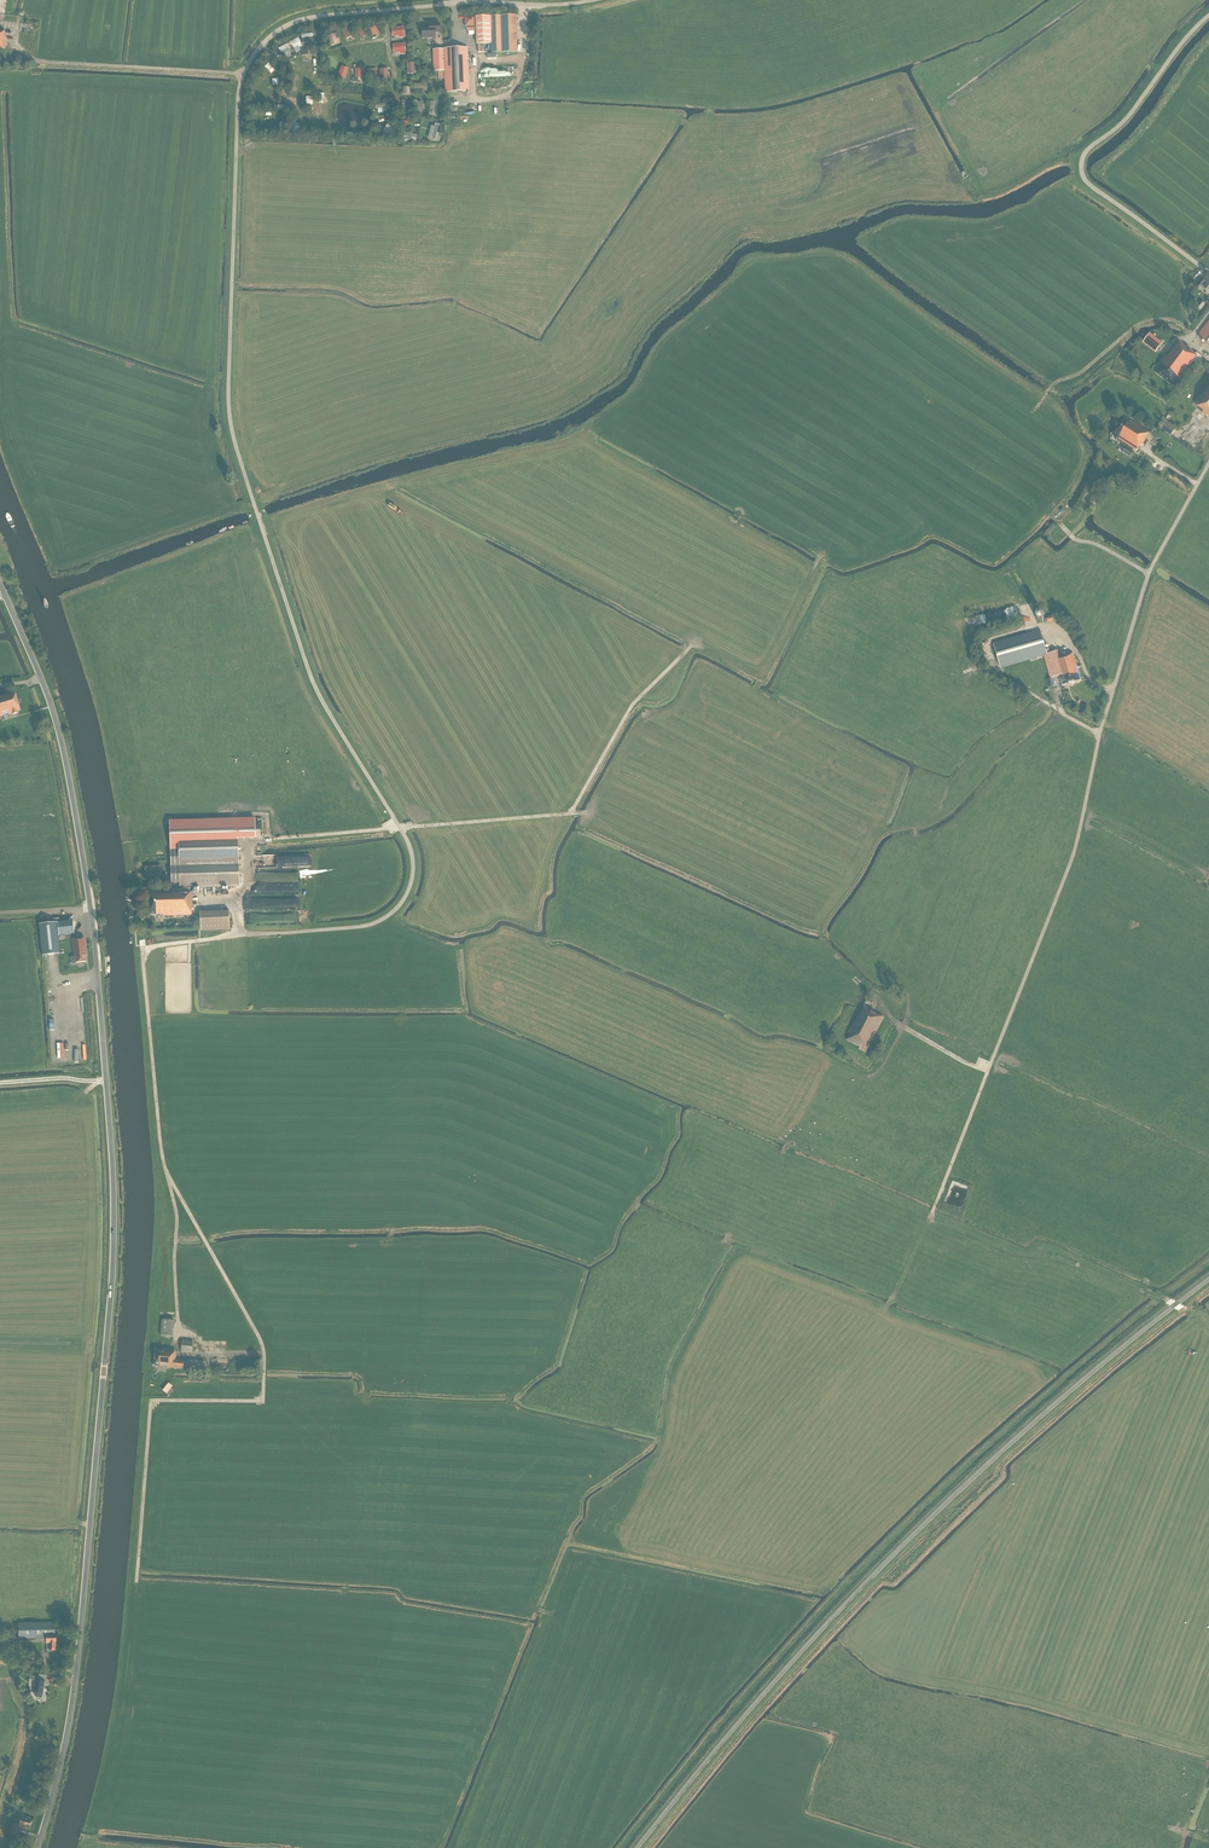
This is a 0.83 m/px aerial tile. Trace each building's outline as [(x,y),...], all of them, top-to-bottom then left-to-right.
[(465,27),(467,27),(467,31),(475,31),(475,16),(464,17),(465,27)] [(491,16),(476,16),(477,44),(492,43),(491,16)] [(492,54),(517,53),(516,17),(491,17),(492,54)] [(429,29),(422,29),(422,38),(436,38),(436,33),(441,33),(440,24),(429,24),(429,29)] [(376,26),(370,28),(373,38),(379,36),(376,26)] [(402,28),(391,29),(391,39),(402,38),(402,28)] [(363,29),(357,31),(360,41),(366,39),(363,29)] [(351,30),(344,31),(347,42),(353,40),(351,30)] [(333,35),(326,37),(330,47),(336,45),(333,35)] [(403,45),(392,47),(393,56),(404,55),(403,45)] [(433,71),(437,71),(444,71),(445,93),(470,92),(469,70),(468,48),(446,49),(436,50),(433,50),(433,71)] [(348,70),(341,68),(338,78),(344,80),(348,70)] [(377,77),(377,68),(368,68),(368,77),(377,77)] [(385,126),(396,133),(399,130),(388,123),(385,126)] [(438,139),(440,132),(438,132),(439,126),(431,124),(428,137),(438,139)] [(1208,293),(1208,283),(1205,280),(1199,289),(1207,295),(1208,293)] [(1205,305),(1201,301),(1196,307),(1200,311),(1205,305)] [(1198,336),(1208,344),(1208,321),(1198,336)] [(1163,344),(1150,333),(1142,342),(1155,353),(1163,344)] [(1197,356),(1184,345),(1183,346),(1178,342),(1163,362),(1155,372),(1174,387),(1193,361),(1197,364),(1202,357),(1199,354),(1197,356)] [(1195,404),(1204,410),(1202,413),(1206,417),(1207,415),(1208,417),(1208,386),(1195,404)] [(1111,434),(1137,451),(1140,446),(1141,446),(1149,433),(1130,421),(1130,422),(1127,420),(1128,419),(1122,416),(1111,434)] [(1170,436),(1176,429),(1165,420),(1159,428),(1170,436)] [(1134,453),(1126,448),(1123,453),(1131,458),(1134,453)] [(1044,615),(1043,614),(1041,613),(1039,613),(1038,614),(1036,615),(1036,617),(1036,619),(1037,620),(1038,621),(1040,622),(1043,621),(1044,620),(1045,618),(1045,617),(1044,615)] [(1059,651),(1047,655),(1040,631),(993,644),(1000,668),(1043,656),(1050,679),(1059,676),(1062,685),(1063,685),(1080,680),(1080,679),(1081,679),(1074,654),(1068,656),(1068,655),(1060,657),(1059,651)] [(10,694),(0,697),(0,717),(3,716),(3,715),(8,713),(9,714),(12,713),(13,714),(18,713),(17,711),(20,710),(15,694),(10,695),(10,694)] [(262,819),(234,820),(169,823),(171,848),(172,880),(180,880),(180,888),(180,891),(148,892),(148,893),(148,915),(163,914),(163,916),(192,915),(192,909),(193,909),(192,894),(193,894),(193,892),(192,892),(192,890),(183,891),(182,888),(239,886),(238,838),(263,837),(262,819)] [(145,876),(155,875),(155,874),(161,874),(161,866),(145,867),(145,876)] [(283,881),(298,881),(298,872),(268,871),(268,881),(283,881)] [(201,914),(201,932),(230,931),(230,913),(201,914)] [(39,925),(43,958),(46,958),(46,955),(60,954),(58,936),(74,934),(73,921),(39,925)] [(86,956),(85,938),(79,939),(79,938),(72,939),(74,957),(75,963),(86,962),(86,956)] [(859,1049),(866,1053),(870,1045),(869,1045),(884,1018),(878,1015),(878,1014),(864,1006),(849,1033),(850,1033),(846,1040),(860,1047),(859,1049)] [(63,1047),(52,1047),(52,1063),(63,1063),(63,1047)] [(164,1338),(170,1339),(170,1336),(172,1337),(174,1321),(162,1320),(160,1336),(164,1336),(164,1338)] [(193,1342),(182,1340),(181,1351),(192,1353),(193,1342)] [(185,1360),(184,1361),(177,1360),(177,1358),(175,1358),(176,1356),(175,1356),(175,1351),(155,1349),(154,1366),(203,1371),(204,1361),(185,1360)] [(55,1635),(55,1623),(19,1623),(19,1638),(36,1638),(36,1640),(47,1640),(47,1643),(50,1643),(50,1651),(56,1651),(56,1643),(56,1636),(55,1635)] [(43,1693),(45,1682),(46,1682),(47,1675),(39,1674),(39,1677),(30,1676),(30,1680),(36,1680),(34,1693),(34,1695),(34,1696),(35,1697),(37,1697),(42,1698),(43,1693)] [(24,1817),(22,1816),(19,1826),(29,1829),(32,1819),(30,1819),(31,1818),(24,1816),(24,1817)]
